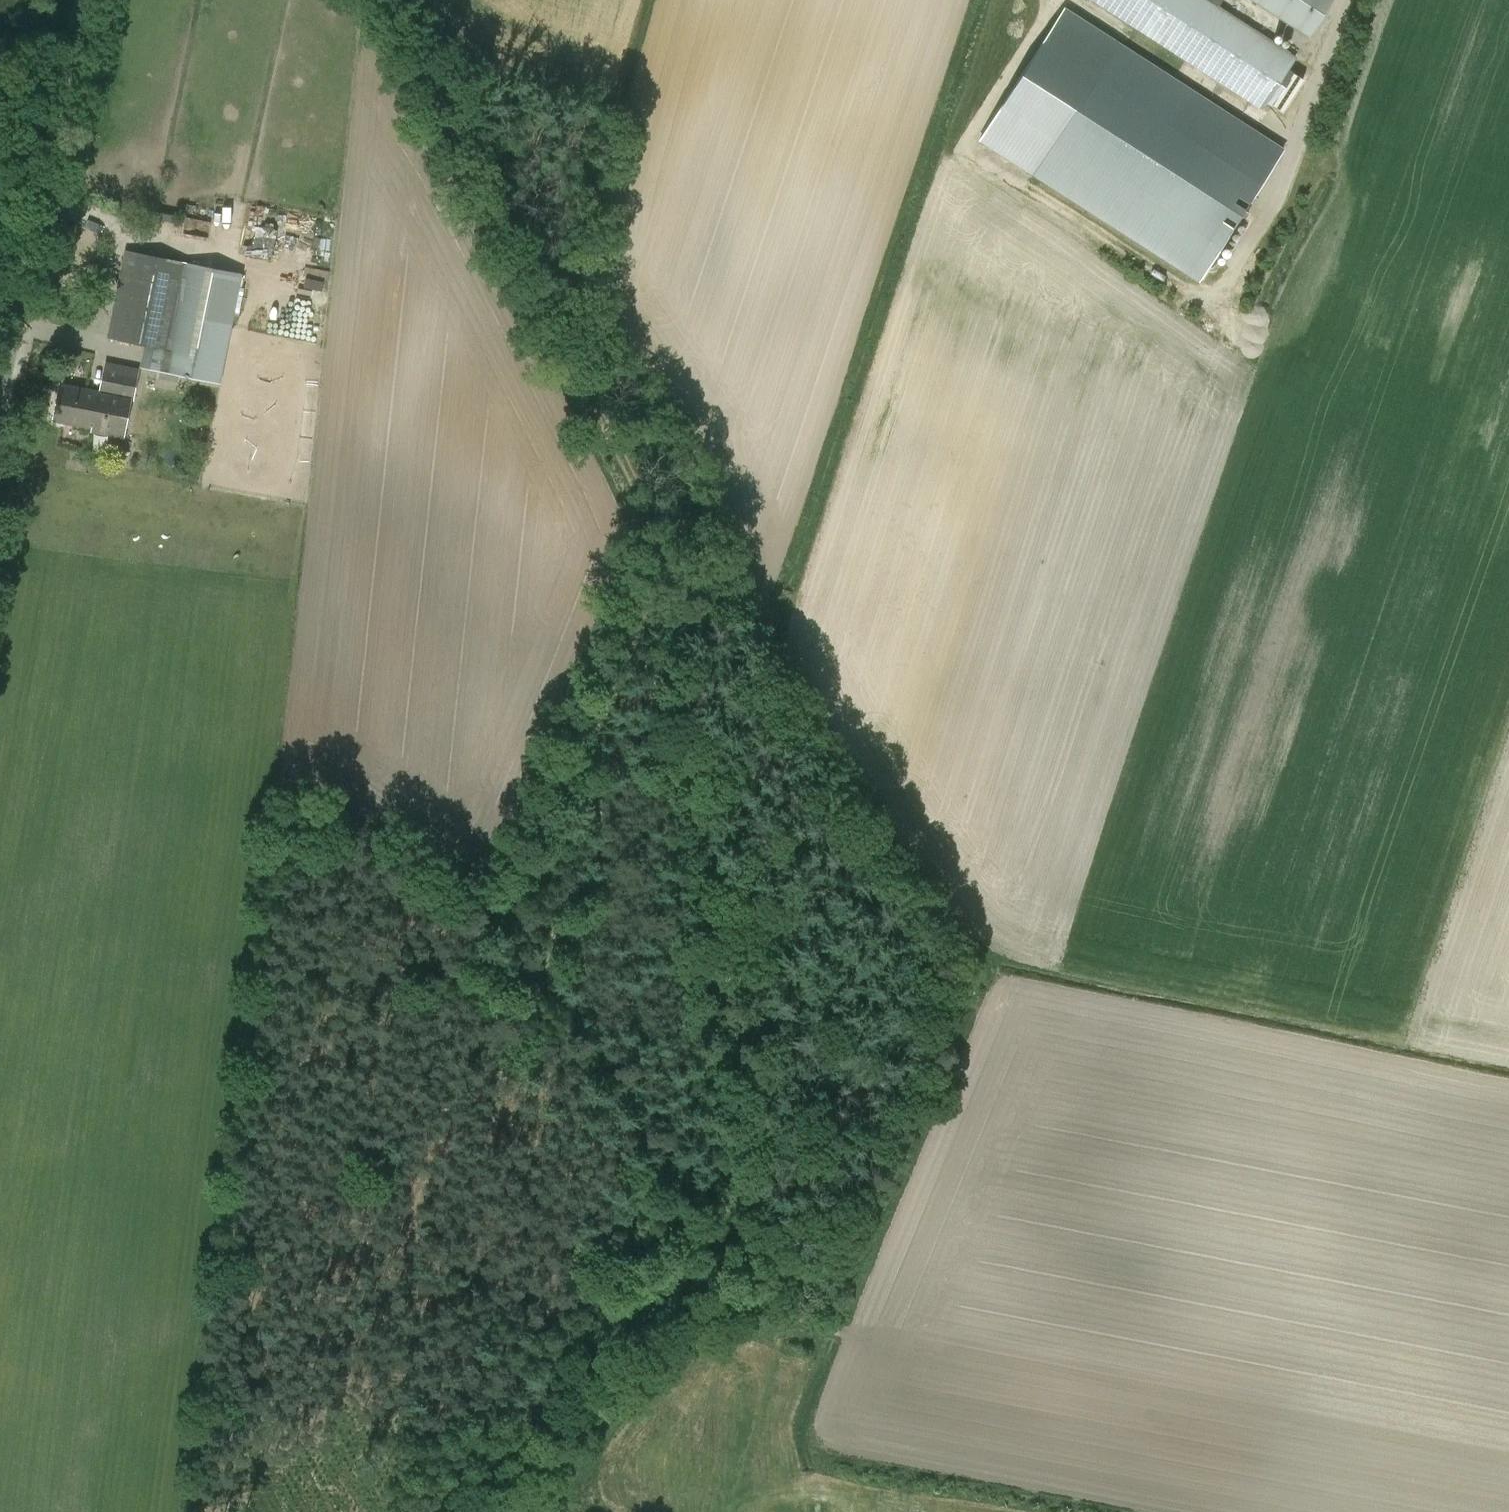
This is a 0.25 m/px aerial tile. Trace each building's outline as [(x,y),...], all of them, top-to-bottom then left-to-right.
[(1262,109),(1295,58),(1217,9),(1222,0),(1091,0),(1262,109)] [(1309,37),(1332,0),(1252,0),(1309,37)] [(1285,149),(1256,130),(1116,39),(1030,172),(1198,282),(1285,149)] [(141,368),(182,376),(221,384),(242,275),(203,267),(125,252),(108,339),(145,346),(141,368)] [(92,428),(91,432),(124,439),(132,401),(139,368),(106,361),(99,394),(60,386),(53,420),(92,428)]
